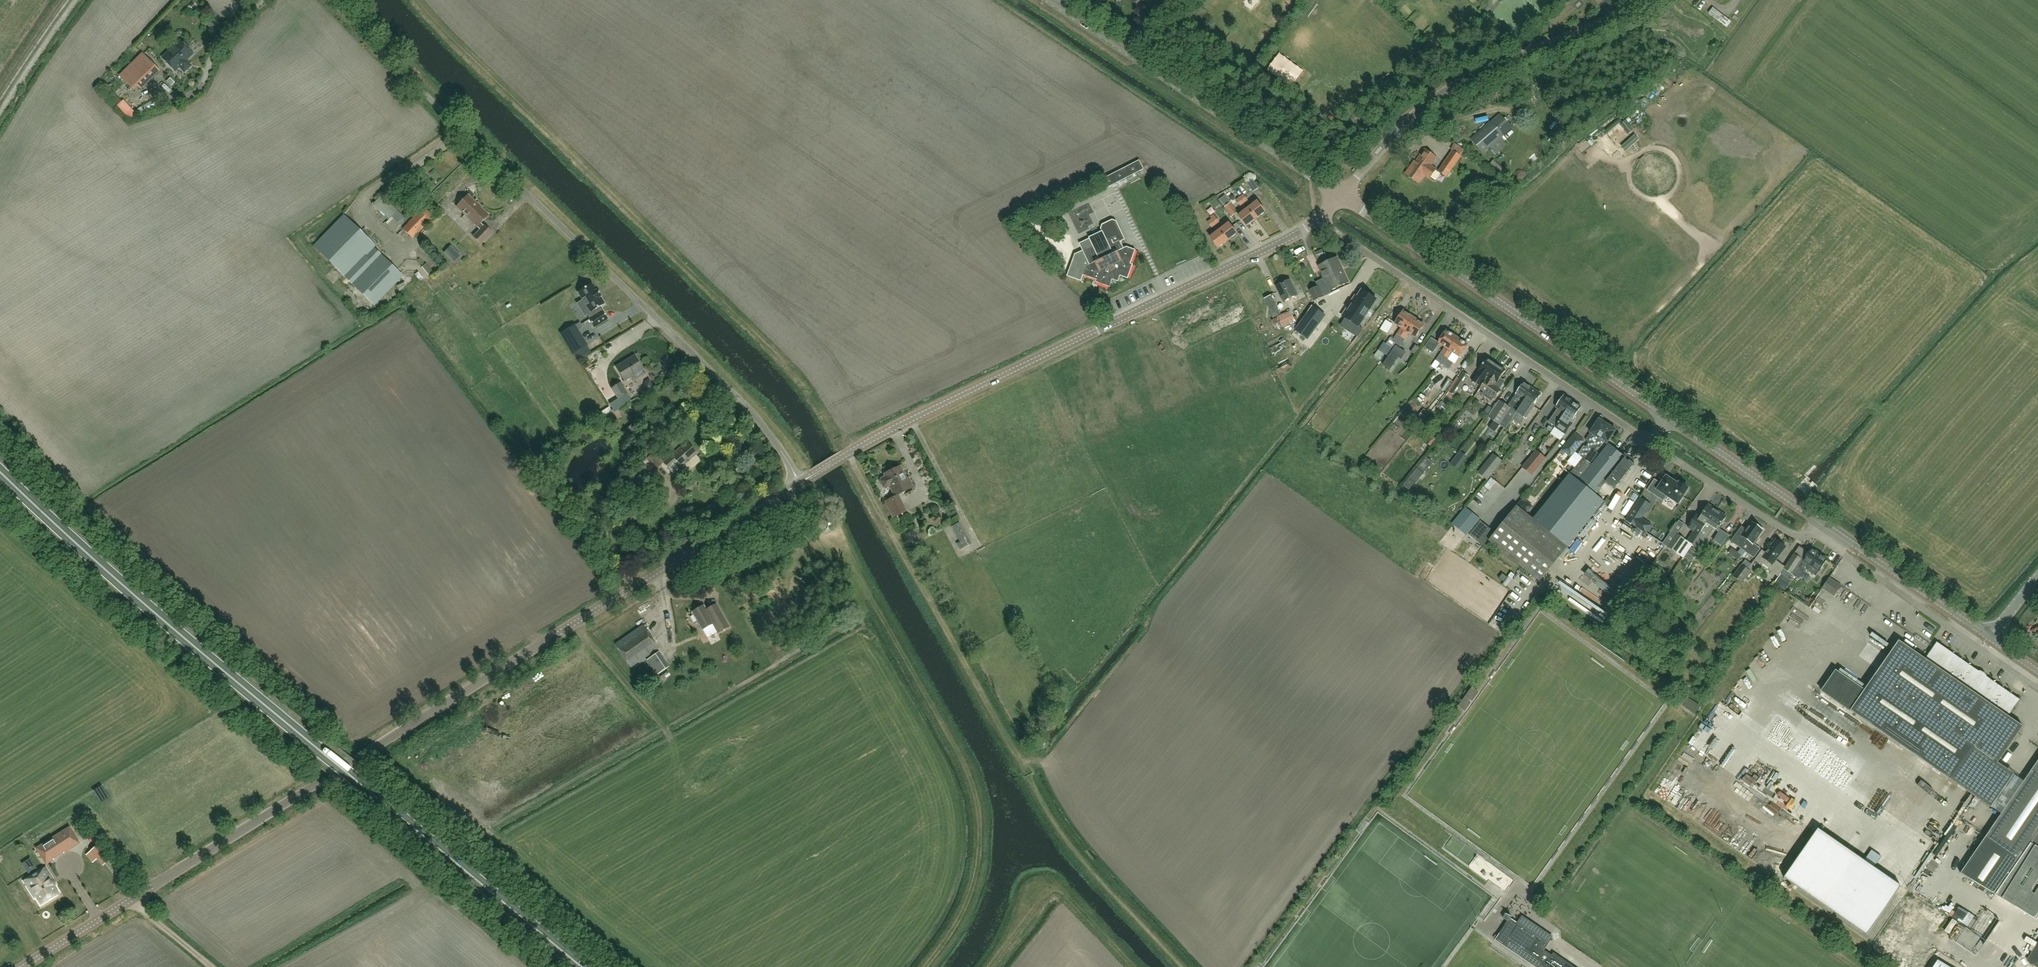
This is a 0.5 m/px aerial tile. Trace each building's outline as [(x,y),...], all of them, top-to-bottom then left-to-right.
[(1216,15),(1223,6),(1215,0),(1208,0),(1204,6),(1216,15)] [(1403,16),(1414,4),(1409,0),(1406,0),(1396,11),(1403,16)] [(1538,10),(1547,10),(1547,0),(1538,0),(1538,10)] [(1462,13),(1468,19),(1472,15),(1476,21),(1482,16),(1471,4),(1462,13)] [(1704,23),(1708,17),(1689,5),(1685,11),(1704,23)] [(1697,32),(1702,27),(1684,11),(1679,16),(1697,32)] [(1268,19),(1272,24),(1278,19),(1274,14),(1268,19)] [(1425,18),(1414,28),(1421,36),(1432,26),(1425,18)] [(1235,48),(1243,39),(1237,34),(1229,42),(1235,48)] [(186,61),(193,54),(180,41),(162,58),(175,71),(179,67),(184,72),(191,66),(186,61)] [(119,76),(130,87),(135,83),(142,90),(160,72),(142,54),(124,71),(119,76)] [(199,83),(203,81),(197,73),(193,76),(199,83)] [(124,97),(118,102),(128,115),(135,110),(124,97)] [(1505,136),(1492,121),(1470,139),(1483,154),(1505,136)] [(1431,165),(1437,157),(1425,149),(1413,165),(1412,164),(1405,173),(1419,183),(1425,175),(1430,178),(1436,169),(1431,165)] [(1441,173),(1444,175),(1448,175),(1451,170),(1452,170),(1461,157),(1453,151),(1443,164),(1444,164),(1440,169),(1441,173)] [(1140,161),(1104,179),(1109,188),(1144,170),(1140,161)] [(1247,184),(1253,192),(1259,188),(1253,180),(1247,184)] [(482,245),(493,234),(485,226),(484,227),(481,224),(489,216),(469,196),(457,208),(480,231),(474,237),(482,245)] [(1248,209),(1256,219),(1266,212),(1258,201),(1248,209)] [(1232,217),(1238,213),(1231,203),(1224,207),(1232,217)] [(414,240),(435,217),(424,206),(416,214),(417,215),(403,230),(414,240)] [(1256,219),(1248,209),(1239,216),(1247,226),(1256,219)] [(346,277),(375,306),(404,277),(375,249),(377,246),(344,215),(313,246),(346,277)] [(1117,221),(1113,220),(1103,225),(1101,229),(1103,231),(1090,238),(1090,239),(1080,243),(1085,254),(1082,255),(1080,252),(1076,254),(1068,276),(1082,281),(1084,275),(1097,280),(1096,282),(1110,287),(1113,280),(1119,282),(1121,276),(1129,278),(1134,264),(1131,263),(1136,250),(1128,247),(1123,249),(1121,246),(1122,245),(1121,242),(1126,239),(1117,221)] [(1220,230),(1228,241),(1237,234),(1229,223),(1220,230)] [(1228,241),(1220,230),(1210,238),(1218,248),(1228,241)] [(463,257),(454,245),(447,250),(456,262),(463,257)] [(1324,278),(1342,269),(1337,257),(1319,266),(1324,278)] [(1342,269),(1324,278),(1331,291),(1349,282),(1342,269)] [(1285,301),(1298,295),(1291,279),(1278,285),(1285,301)] [(578,292),(591,313),(592,312),(595,316),(589,320),(594,328),(608,319),(603,311),(602,312),(599,308),(604,304),(600,297),(601,297),(597,291),(596,291),(592,284),(578,292)] [(1315,301),(1324,297),(1319,286),(1310,291),(1315,301)] [(1357,297),(1355,296),(1342,316),(1359,327),(1376,300),(1362,290),(1357,297)] [(1283,326),(1296,319),(1291,310),(1279,316),(1283,326)] [(1398,343),(1415,317),(1404,310),(1396,323),(1403,327),(1399,334),(1398,334),(1394,340),(1397,342),(1398,343)] [(1321,323),(1308,313),(1295,330),(1308,340),(1321,323)] [(1398,343),(1402,346),(1407,340),(1406,339),(1410,332),(1417,337),(1426,324),(1415,317),(1398,343)] [(1387,333),(1395,323),(1390,319),(1382,329),(1387,333)] [(573,355),(586,346),(574,326),(560,334),(573,355)] [(1440,364),(1458,337),(1448,329),(1440,342),(1447,346),(1442,353),(1436,361),(1440,364)] [(1393,348),(1397,343),(1392,340),(1393,338),(1390,336),(1386,343),(1393,348)] [(1427,348),(1436,351),(1440,340),(1431,337),(1427,348)] [(1444,366),(1449,359),(1454,351),(1461,356),(1469,344),(1458,337),(1440,364),(1444,366)] [(1391,369),(1399,358),(1395,355),(1400,348),(1396,345),(1384,365),(1391,369)] [(625,381),(643,370),(635,356),(616,368),(625,381)] [(1473,382),(1481,388),(1497,364),(1488,358),(1479,371),(1480,371),(1473,382)] [(1500,379),(1506,370),(1497,364),(1481,388),(1480,389),(1484,392),(1483,395),(1492,401),(1494,398),(1495,399),(1501,390),(1500,389),(1505,382),(1500,379)] [(1456,397),(1463,386),(1469,377),(1464,373),(1457,382),(1450,393),(1455,396),(1456,397)] [(628,394),(621,383),(611,389),(618,400),(628,394)] [(1503,421),(1509,425),(1517,413),(1533,389),(1524,383),(1516,395),(1516,394),(1508,407),(1500,401),(1489,417),(1500,425),(1503,421)] [(1541,394),(1533,389),(1517,413),(1526,419),(1534,407),(1533,406),(1541,394)] [(1556,428),(1574,402),(1564,396),(1556,408),(1560,410),(1556,416),(1554,415),(1549,422),(1555,427),(1555,428),(1556,428)] [(1573,419),(1581,407),(1574,402),(1556,428),(1566,435),(1575,420),(1573,419)] [(1424,407),(1421,412),(1427,416),(1430,411),(1424,407)] [(1462,428),(1473,416),(1468,411),(1457,423),(1462,428)] [(1583,458),(1591,464),(1598,453),(1595,451),(1598,447),(1600,449),(1604,442),(1607,444),(1616,431),(1607,424),(1600,419),(1599,420),(1600,420),(1591,433),(1586,440),(1589,445),(1586,448),(1585,447),(1579,455),(1576,453),(1585,441),(1575,434),(1562,451),(1572,458),(1568,463),(1575,468),(1583,458)] [(1529,440),(1534,431),(1529,428),(1524,437),(1529,440)] [(1433,445),(1438,437),(1434,434),(1429,443),(1433,445)] [(641,454),(646,459),(646,460),(655,471),(662,465),(664,463),(658,456),(659,454),(655,450),(660,446),(652,437),(636,451),(640,455),(641,454)] [(682,467),(697,453),(687,442),(663,463),(669,470),(677,463),(682,467)] [(1609,444),(1592,465),(1591,464),(1583,458),(1575,468),(1534,520),(1517,506),(1489,541),(1541,582),(1605,502),(1596,495),(1606,483),(1610,487),(1620,486),(1635,466),(1634,459),(1631,460),(1630,457),(1629,456),(1626,456),(1609,444)] [(1523,468),(1532,475),(1545,459),(1536,451),(1523,468)] [(1502,461),(1495,455),(1480,474),(1487,480),(1502,461)] [(545,479),(552,474),(541,460),(534,465),(545,479)] [(886,488),(890,486),(895,497),(886,502),(894,517),(905,512),(897,495),(913,487),(908,478),(906,479),(900,467),(884,474),(886,477),(882,479),(881,481),(884,487),(886,488)] [(1410,478),(1415,483),(1423,473),(1418,469),(1410,478)] [(1647,491),(1663,501),(1667,496),(1678,504),(1688,489),(1679,483),(1678,485),(1666,477),(1661,484),(1654,480),(1647,491)] [(1640,498),(1626,520),(1646,534),(1652,525),(1642,519),(1651,505),(1640,498)] [(1688,542),(1692,545),(1693,545),(1716,510),(1709,505),(1700,519),(1697,517),(1691,528),(1695,530),(1688,542)] [(1465,508),(1452,524),(1467,536),(1479,520),(1465,508)] [(1693,545),(1699,548),(1706,537),(1707,538),(1713,528),(1718,531),(1719,529),(1720,530),(1723,526),(1722,525),(1727,517),(1716,510),(1693,545)] [(1474,539),(1485,525),(1490,519),(1484,514),(1468,534),(1474,539)] [(952,526),(960,543),(957,544),(960,550),(971,544),(968,538),(959,522),(952,526)] [(1754,558),(1760,550),(1753,545),(1754,543),(1755,544),(1759,539),(1757,538),(1763,531),(1761,530),(1762,528),(1758,525),(1757,526),(1752,523),(1747,530),(1742,527),(1731,542),(1741,549),(1738,553),(1732,548),(1728,554),(1738,561),(1741,556),(1746,559),(1749,555),(1754,558)] [(1662,532),(1667,535),(1672,529),(1667,525),(1662,532)] [(1488,528),(1477,541),(1484,546),(1495,533),(1488,528)] [(1713,541),(1722,546),(1729,535),(1720,530),(1713,541)] [(1667,548),(1677,553),(1686,540),(1676,534),(1667,548)] [(1615,539),(1610,544),(1620,554),(1625,549),(1615,539)] [(1755,560),(1779,577),(1786,567),(1776,561),(1786,547),(1776,540),(1766,553),(1762,550),(1755,560)] [(1799,544),(1796,550),(1805,554),(1808,549),(1799,544)] [(1817,570),(1819,572),(1827,560),(1818,554),(1819,554),(1811,549),(1810,550),(1809,549),(1806,553),(1808,554),(1803,561),(1794,555),(1784,570),(1799,580),(1806,570),(1814,575),(1817,570)] [(1616,554),(1613,559),(1626,566),(1628,561),(1616,554)] [(1605,590),(1611,584),(1588,565),(1583,571),(1605,590)] [(1732,576),(1738,581),(1742,583),(1750,572),(1741,565),(1732,576)] [(1760,575),(1767,578),(1770,572),(1763,569),(1760,575)] [(1822,589),(1834,597),(1841,586),(1829,578),(1822,589)] [(1760,604),(1768,594),(1762,590),(1755,600),(1760,604)] [(706,610),(704,606),(692,612),(702,629),(713,623),(718,633),(729,627),(716,604),(706,610)] [(556,615),(545,618),(547,624),(558,621),(556,615)] [(631,667),(659,648),(643,625),(615,644),(631,667)] [(1666,643),(1670,637),(1663,632),(1659,637),(1666,643)] [(1897,640),(1863,690),(1836,671),(1822,691),(1849,710),(1974,796),(2022,726),(2007,716),(2018,699),(1952,654),(1935,642),(1924,659),(1897,640)] [(1863,650),(1860,654),(1873,663),(1876,659),(1863,650)] [(657,675),(669,667),(659,652),(647,660),(657,675)] [(1960,873),(1994,897),(2025,850),(2030,843),(2037,830),(2037,762),(1960,873)] [(1785,877),(1868,934),(1902,885),(1819,828),(1785,877)] [(69,829),(55,839),(63,852),(78,843),(69,829)] [(44,845),(38,849),(46,863),(53,859),(63,852),(55,839),(44,845)] [(68,865),(81,884),(90,879),(77,859),(68,865)] [(24,877),(32,876),(29,863),(21,865),(24,877)] [(32,877),(25,881),(32,893),(35,891),(38,896),(42,904),(57,894),(53,887),(49,881),(52,880),(46,869),(38,873),(39,874),(33,878),(32,877)] [(1500,934),(1499,936),(1496,939),(1495,940),(1535,966),(1572,966),(1554,954),(1552,956),(1550,955),(1544,951),(1551,940),(1550,936),(1525,919),(1520,920),(1518,923),(1511,919),(1512,917),(1507,914),(1503,919),(1508,922),(1500,934)] [(2028,961),(2037,966),(2037,943),(2028,961)]
